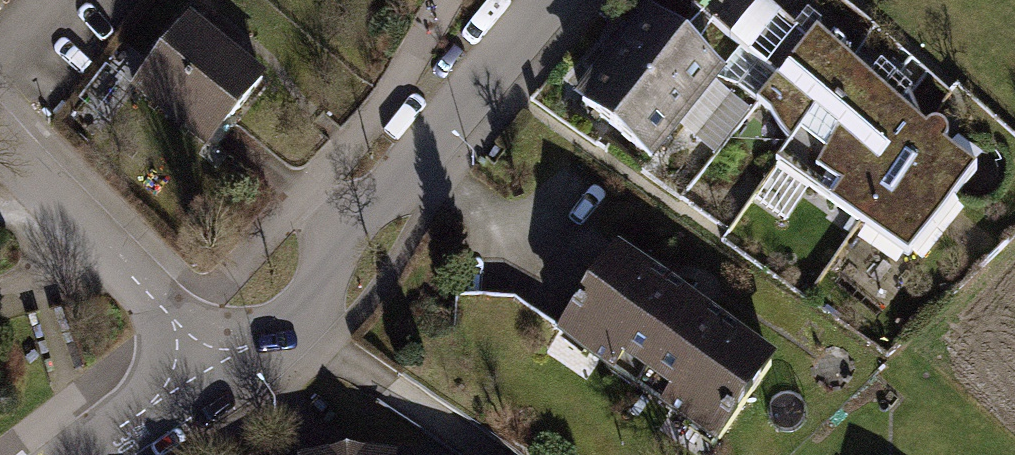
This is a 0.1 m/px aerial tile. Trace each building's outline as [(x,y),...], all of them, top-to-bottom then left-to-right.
[(667,41),(705,72),(763,2),(760,0),(701,0),(667,41)] [(809,41),(763,2),(705,72),(751,110),(809,41)] [(132,95),(206,159),(265,91),(191,27),(132,95)] [(652,29),(579,117),(660,183),(708,123),(732,94),(705,72),(667,41),(652,29)] [(859,69),(817,34),(754,110),(796,146),(859,69)] [(917,116),(859,69),(796,146),(854,192),(917,116)] [(917,244),(980,168),(917,116),(854,192),(917,244)] [(701,454),(724,454),(780,377),(621,265),(558,354),(701,454)]
